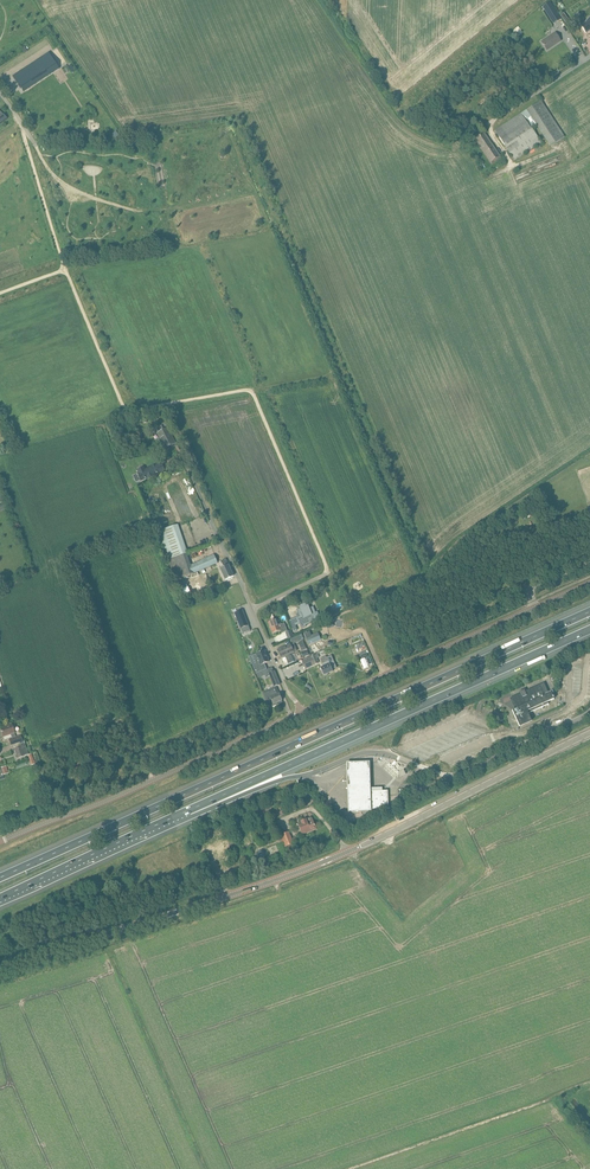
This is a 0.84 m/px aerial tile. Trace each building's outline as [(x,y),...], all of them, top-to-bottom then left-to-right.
[(550,2),(542,7),(551,21),(559,16),(550,2)] [(579,12),(574,15),(579,23),(584,20),(579,12)] [(581,26),(584,31),(586,33),(589,31),(589,19),(586,22),(586,23),(581,26)] [(563,28),(557,20),(553,23),(559,31),(563,28)] [(523,36),(525,39),(528,37),(529,39),(538,32),(534,27),(525,34),(523,36)] [(561,41),(555,33),(542,42),(546,49),(553,44),(554,45),(561,41)] [(49,53),(13,76),(21,89),(57,65),(49,53)] [(76,63),(71,66),(75,73),(80,69),(76,63)] [(521,114),(495,131),(514,160),(541,143),(532,128),(537,125),(550,146),(564,137),(541,101),(527,110),(521,114)] [(500,156),(484,134),(475,140),(491,162),(500,156)] [(538,148),(539,147),(539,148),(541,147),(540,146),(530,152),(531,154),(535,151),(534,150),(535,149),(536,150),(538,149),(538,148)] [(166,430),(164,431),(161,425),(156,428),(166,447),(174,443),(166,430)] [(138,473),(137,473),(138,474),(137,475),(140,480),(140,479),(141,481),(148,477),(148,479),(153,477),(153,475),(159,472),(156,465),(145,470),(144,468),(137,471),(138,473)] [(159,531),(155,533),(163,556),(167,554),(169,560),(175,579),(193,573),(198,571),(212,565),(218,563),(214,555),(191,565),(187,554),(177,525),(171,527),(159,531)] [(225,580),(233,576),(226,559),(221,561),(224,568),(220,569),(225,580)] [(298,613),(296,614),(301,628),(306,626),(306,625),(311,623),(311,622),(320,618),(317,612),(312,614),(310,610),(308,610),(305,604),(299,606),(301,610),(297,611),(298,613)] [(248,626),(242,611),(240,612),(235,614),(241,629),(248,626)] [(269,622),(273,633),(281,630),(282,634),(287,631),(284,623),(279,625),(276,619),(269,622)] [(311,635),(309,631),(304,634),(309,645),(321,640),(318,633),(311,635)] [(302,640),(299,635),(294,637),(291,639),(293,644),(302,640)] [(290,645),(278,650),(281,657),(297,651),(295,645),(291,647),(290,645)] [(256,674),(267,669),(264,664),(269,662),(265,650),(253,655),(258,666),(253,668),(256,674)] [(286,657),(282,659),(285,665),(294,661),(291,655),(286,657)] [(315,655),(302,661),(305,669),(318,663),(315,655)] [(324,667),(321,668),(324,675),(333,671),(337,670),(333,660),(331,655),(321,659),(324,667)] [(291,665),(282,669),(286,678),(290,677),(288,673),(290,672),(289,670),(292,668),(291,665)] [(272,668),(267,670),(269,674),(274,687),(280,684),(274,671),(274,672),(272,668)] [(520,694),(510,698),(515,709),(512,710),(519,726),(520,726),(520,727),(532,722),(532,721),(528,713),(529,713),(549,704),(548,703),(548,702),(554,699),(551,693),(549,694),(544,683),(526,691),(525,689),(519,692),(520,694)] [(263,693),(262,693),(266,702),(269,701),(271,707),(278,704),(278,702),(282,701),(279,694),(277,689),(276,687),(263,693)] [(11,745),(22,741),(20,736),(16,737),(11,724),(0,728),(3,737),(10,734),(12,739),(9,740),(11,745)] [(482,733),(483,730),(468,724),(467,727),(482,733)] [(470,739),(471,735),(456,730),(454,735),(453,734),(452,738),(465,742),(467,738),(470,739)] [(86,740),(84,734),(78,736),(80,742),(86,740)] [(20,746),(20,747),(14,749),(17,758),(28,754),(25,744),(20,746)] [(48,750),(50,757),(59,753),(57,747),(48,750)] [(371,809),(370,791),(369,764),(347,764),(348,814),(371,814),(371,809)] [(0,768),(0,773),(1,775),(9,773),(7,766),(0,768)] [(381,791),(381,788),(371,788),(371,791),(370,791),(371,809),(388,808),(388,791),(381,791)] [(312,818),(310,817),(301,821),(302,824),(299,826),(301,832),(309,829),(310,832),(316,829),(312,818)] [(297,853),(293,844),(293,843),(289,832),(282,835),(290,856),(297,853)] [(224,847),(221,840),(202,849),(206,856),(206,855),(213,871),(217,869),(211,853),(224,847)]
